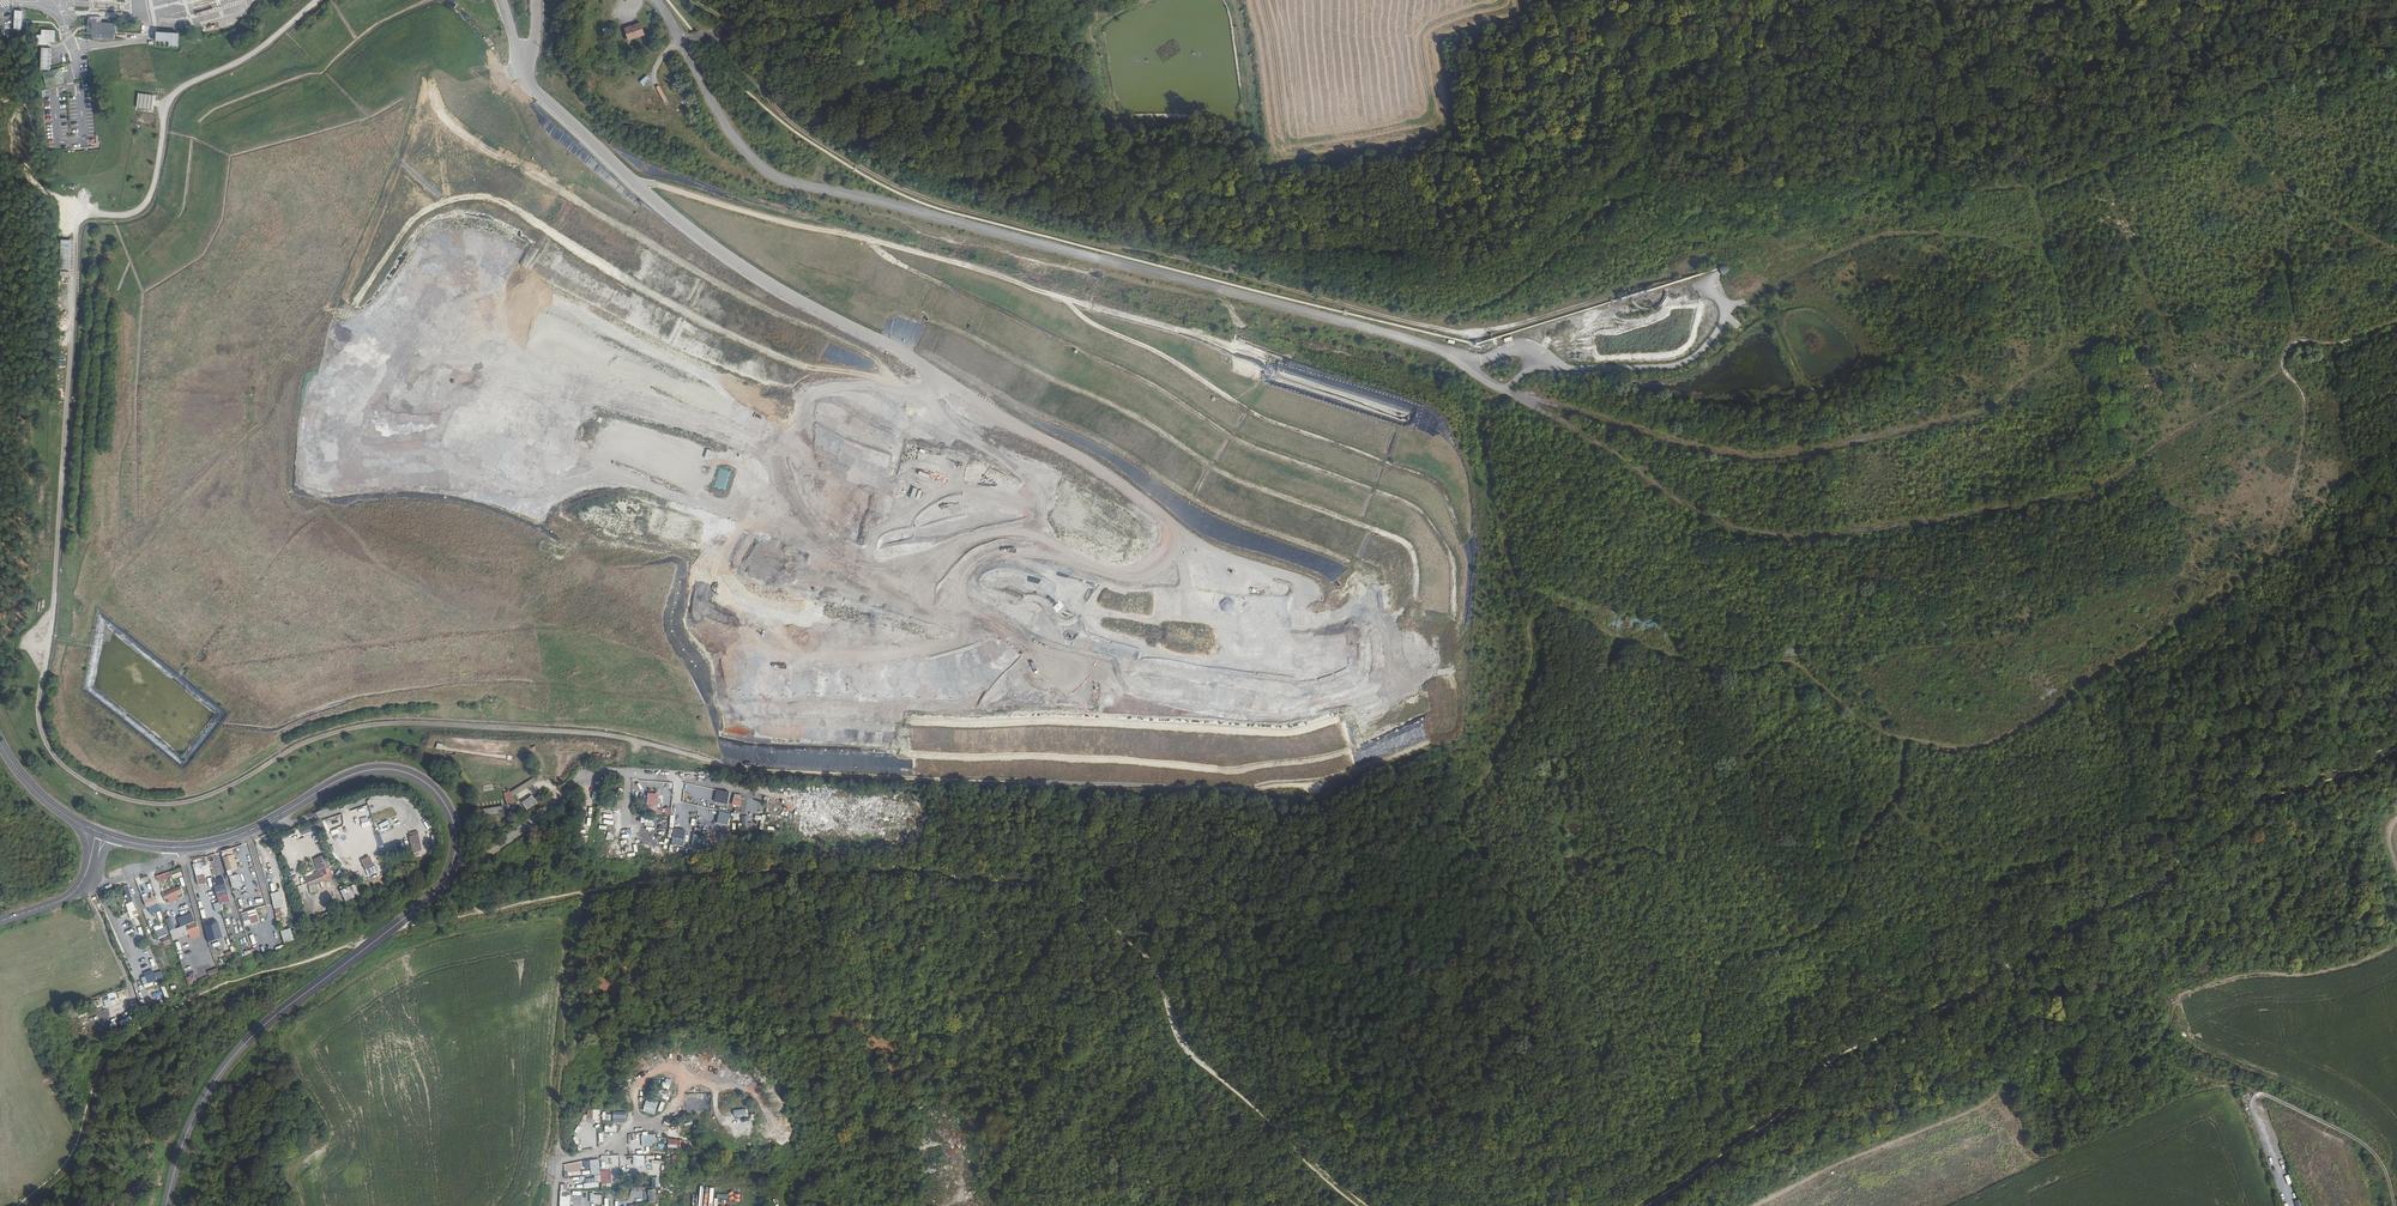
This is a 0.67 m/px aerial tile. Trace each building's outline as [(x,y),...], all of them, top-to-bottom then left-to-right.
[(114,39),(114,24),(101,23),(101,17),(88,16),(87,34),(93,34),(92,38),(114,39)] [(630,39),(645,34),(641,22),(626,27),(630,39)] [(50,70),(52,48),(45,48),(45,47),(46,47),(46,42),(54,42),(55,30),(41,30),(41,36),(38,35),(37,46),(42,46),(41,69),(50,70)] [(168,43),(170,32),(152,30),(151,39),(160,41),(159,43),(168,43)] [(620,65),(614,49),(609,50),(611,54),(605,56),(611,74),(617,72),(615,66),(620,65)] [(64,83),(61,70),(44,74),(47,87),(64,83)] [(685,93),(671,100),(676,110),(690,104),(685,93)] [(154,96),(139,94),(137,108),(152,111),(154,96)] [(91,192),(91,201),(99,201),(99,191),(91,192)] [(59,240),(58,274),(68,275),(69,240),(59,240)] [(626,459),(625,463),(643,470),(644,467),(626,459)] [(719,468),(713,487),(725,491),(731,471),(719,468)] [(919,498),(921,490),(911,488),(909,496),(919,498)] [(1081,594),(1078,598),(1084,603),(1087,598),(1081,594)] [(1060,608),(1057,615),(1066,618),(1069,612),(1060,608)] [(532,780),(509,791),(512,797),(516,795),(518,798),(537,789),(532,780)] [(670,795),(671,786),(658,785),(657,794),(670,795)] [(713,799),(714,791),(707,790),(706,798),(713,799)] [(727,805),(729,792),(715,790),(714,803),(727,805)] [(742,799),(736,798),(737,795),(734,794),(732,806),(741,807),(742,799)] [(533,795),(522,802),(527,811),(538,803),(533,795)] [(658,802),(647,801),(646,809),(658,810),(658,802)] [(483,816),(504,812),(503,806),(482,810),(483,816)] [(392,817),(388,808),(374,814),(377,822),(392,817)] [(714,820),(716,811),(707,810),(705,819),(714,820)] [(715,823),(727,826),(730,814),(718,811),(715,823)] [(360,819),(361,827),(369,826),(367,817),(360,819)] [(301,835),(316,831),(314,825),(300,829),(301,835)] [(671,838),(683,841),(685,831),(673,828),(671,838)] [(380,853),(385,852),(379,834),(374,835),(380,853)] [(418,835),(410,837),(413,852),(420,850),(419,844),(420,844),(418,835)] [(231,848),(220,852),(226,872),(237,868),(231,848)] [(332,874),(325,856),(314,860),(319,873),(306,878),(308,883),(332,874)] [(369,857),(359,861),(362,870),(372,866),(369,857)] [(207,861),(192,865),(197,886),(207,884),(205,878),(211,876),(207,861)] [(231,888),(241,886),(237,874),(228,877),(231,888)] [(224,878),(213,879),(215,897),(226,896),(224,878)] [(310,886),(312,892),(320,890),(318,884),(310,886)] [(139,887),(147,913),(159,909),(154,894),(151,895),(147,885),(139,887)] [(354,885),(339,891),(343,902),(359,896),(354,885)] [(178,895),(175,888),(165,893),(168,899),(178,895)] [(270,894),(273,909),(283,907),(279,892),(270,894)] [(128,912),(130,917),(137,914),(135,909),(128,912)] [(169,930),(172,940),(188,935),(189,939),(199,936),(193,913),(177,917),(180,927),(169,930)] [(208,942),(212,941),(213,945),(222,943),(215,919),(203,922),(208,942)] [(157,938),(168,934),(166,926),(155,930),(157,938)] [(280,932),(283,944),(293,942),(290,929),(280,932)] [(248,935),(251,944),(260,941),(257,932),(248,935)] [(147,945),(142,933),(129,938),(132,947),(141,944),(142,947),(147,945)] [(140,991),(165,983),(162,972),(136,980),(140,991)] [(120,1002),(117,992),(100,998),(103,1007),(120,1002)] [(80,1018),(85,1029),(93,1026),(89,1015),(80,1018)] [(79,1032),(83,1041),(97,1035),(93,1026),(85,1029),(79,1032)] [(659,1089),(657,1097),(667,1101),(669,1092),(659,1089)] [(646,1099),(642,1111),(653,1115),(658,1103),(646,1099)] [(587,1119),(598,1120),(599,1110),(587,1110),(587,1119)] [(576,1137),(583,1130),(580,1127),(573,1134),(576,1137)] [(679,1127),(670,1127),(670,1136),(679,1136),(679,1127)] [(642,1135),(642,1146),(654,1146),(654,1135),(642,1135)] [(632,1166),(644,1166),(643,1155),(632,1155),(632,1166)] [(609,1169),(600,1171),(598,1158),(583,1161),(584,1169),(589,1168),(590,1175),(599,1173),(601,1185),(611,1183),(609,1169)] [(660,1173),(661,1160),(651,1160),(651,1162),(646,1162),(645,1167),(651,1168),(651,1173),(660,1173)] [(659,1177),(651,1177),(651,1187),(659,1187),(659,1177)] [(559,1205),(569,1205),(570,1195),(565,1195),(565,1190),(560,1190),(559,1205)] [(646,1191),(646,1195),(642,1195),(642,1201),(652,1201),(652,1191),(646,1191)] [(601,1203),(601,1194),(590,1194),(589,1203),(601,1203)]
